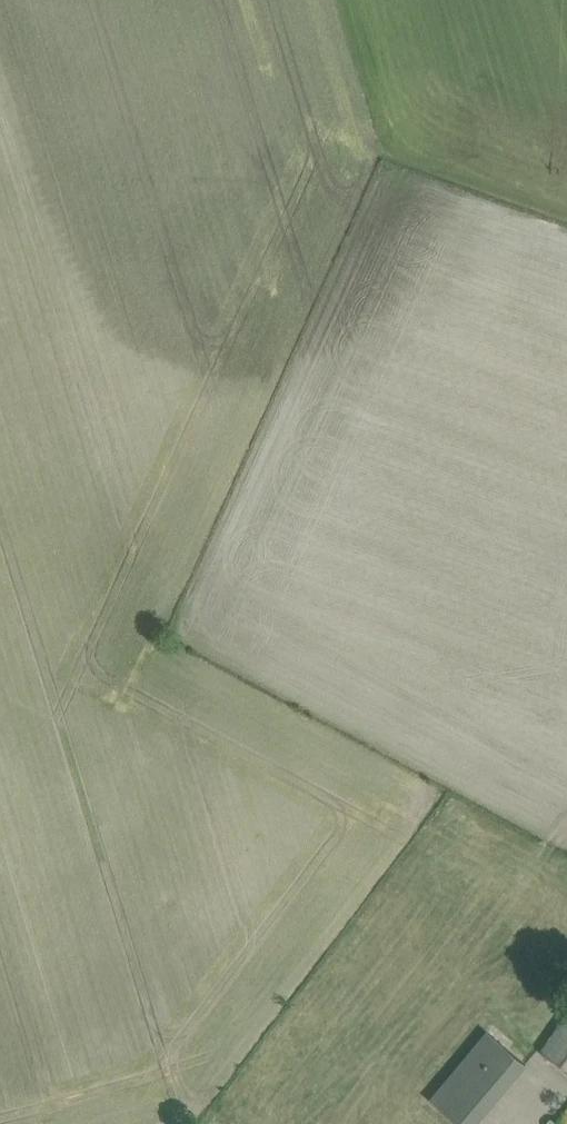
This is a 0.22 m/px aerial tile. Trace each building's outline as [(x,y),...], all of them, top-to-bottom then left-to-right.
[(566,1067),(566,1013),(541,1049),(566,1067)] [(474,1045),(514,1077),(526,1062),(486,1029),(474,1045)] [(482,1116),(443,1082),(429,1098),(461,1123),(475,1123),(482,1116)]
